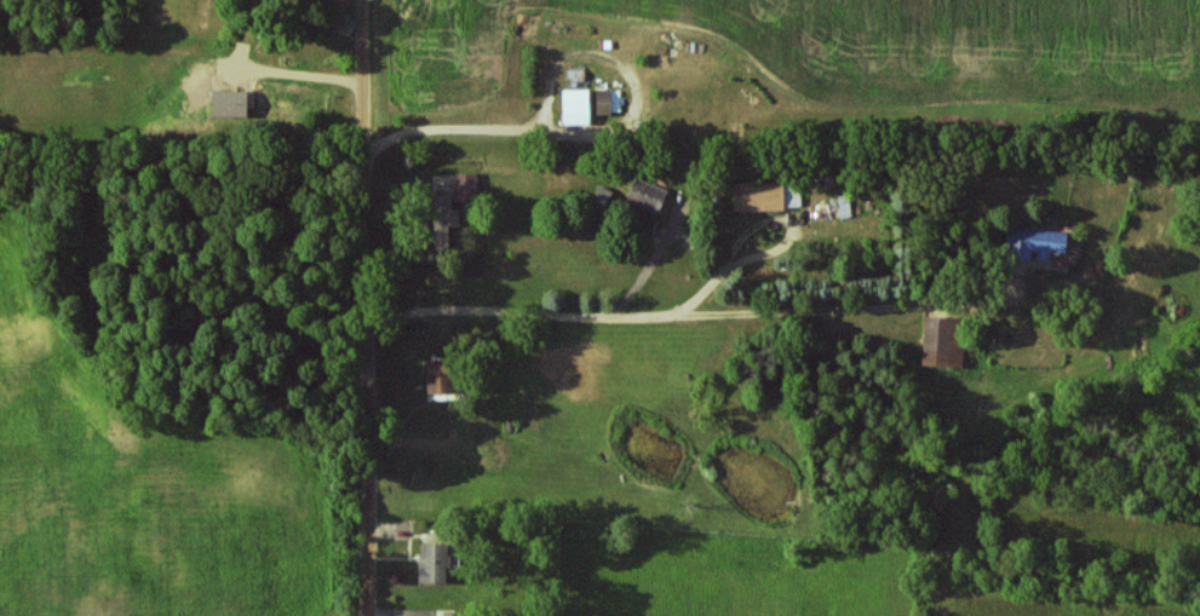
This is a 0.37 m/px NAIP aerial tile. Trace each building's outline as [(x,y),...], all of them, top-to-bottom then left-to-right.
[(251,117),(252,91),(217,90),(216,116),(251,117)] [(592,90),(565,90),(565,125),(592,124),(592,90)] [(600,113),(622,113),(622,90),(600,90),(600,113)] [(481,173),(456,174),(456,201),(482,200),(481,173)] [(670,191),(638,178),(628,201),(661,215),(670,191)] [(737,211),(801,208),(800,186),(785,186),(785,181),(736,182),(737,211)] [(614,192),(599,185),(592,201),(607,207),(614,192)] [(462,224),(462,211),(445,211),(445,224),(462,224)] [(1072,235),(1019,225),(1015,247),(1040,251),(1039,258),(1052,260),(1053,252),(1069,254),(1072,235)] [(959,318),(927,317),(925,366),(965,367),(966,339),(958,339),(959,318)] [(429,394),(458,393),(457,358),(428,359),(429,394)] [(423,583),(452,583),(451,543),(422,544),(423,583)]
